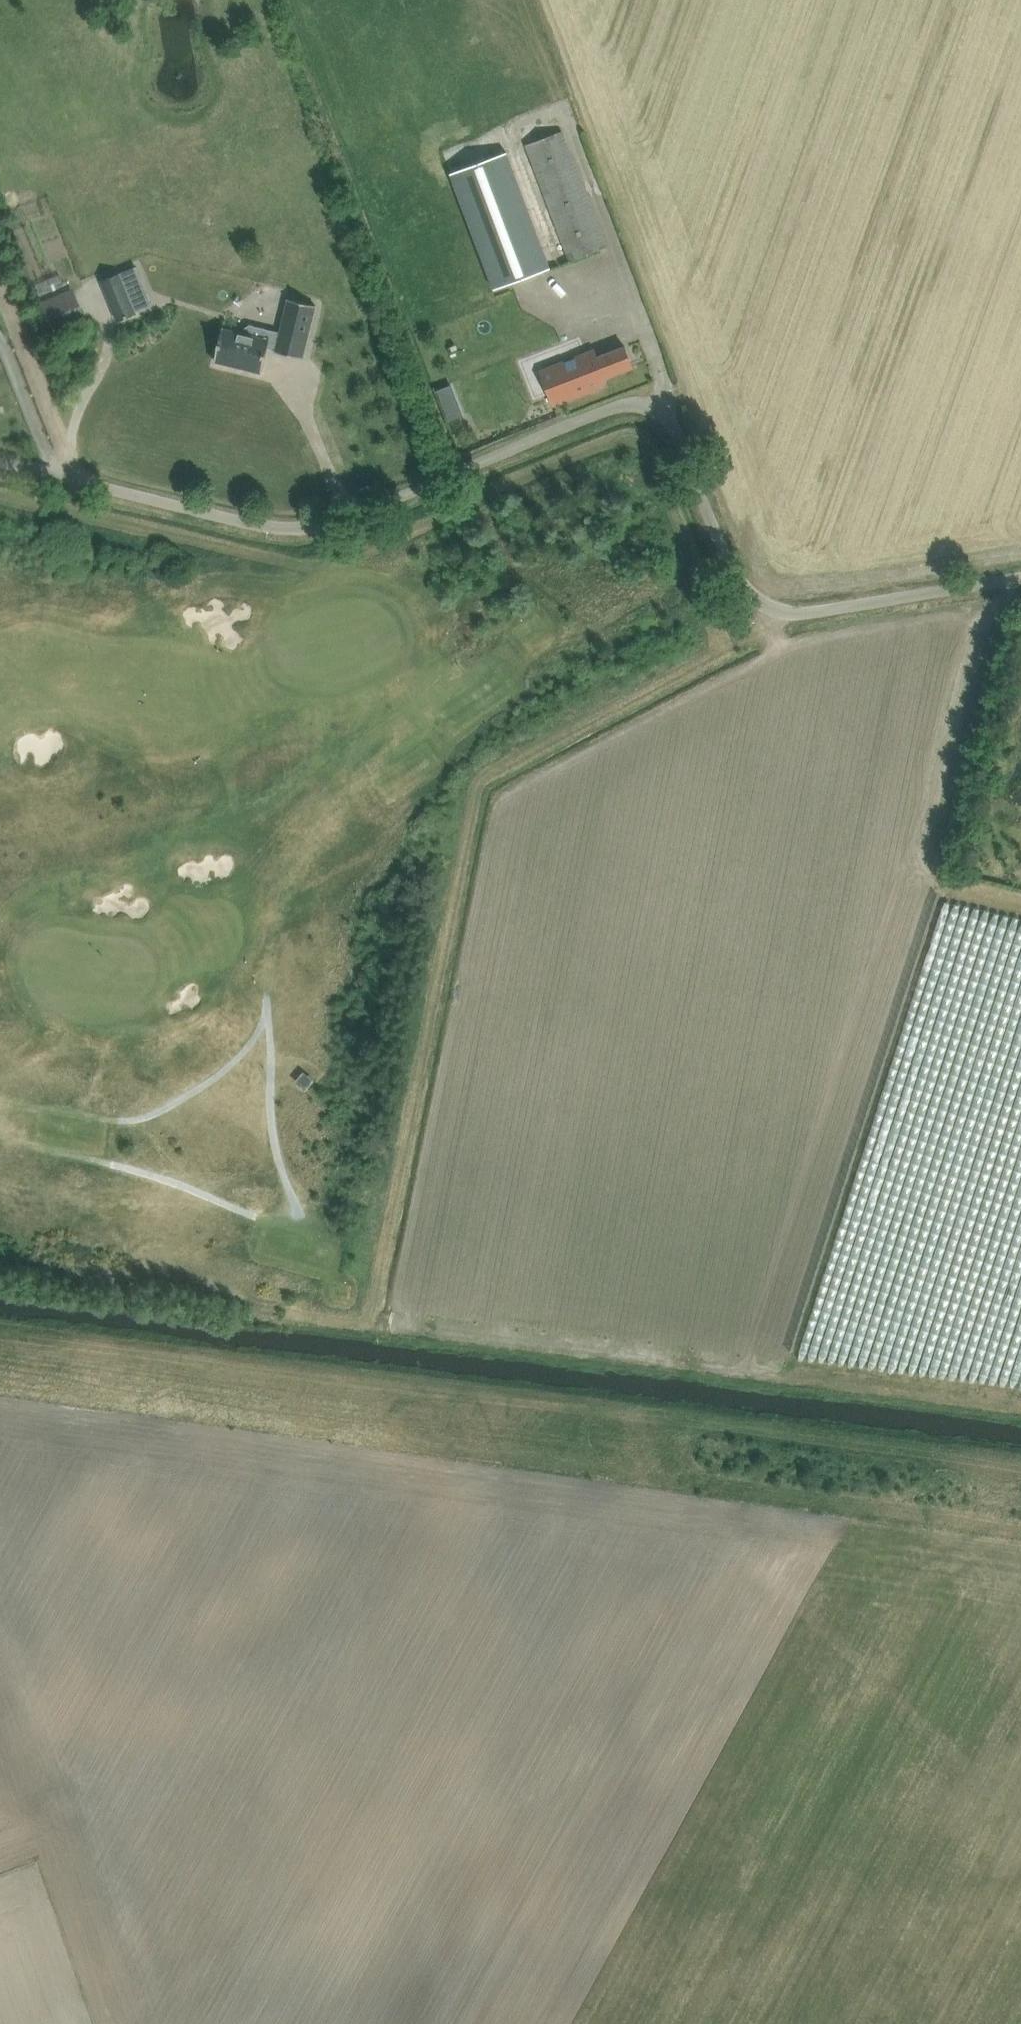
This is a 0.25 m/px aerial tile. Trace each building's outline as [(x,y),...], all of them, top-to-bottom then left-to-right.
[(569,258),(606,245),(563,128),(525,142),(559,233),(552,235),(558,250),(564,247),(569,258)] [(506,150),(449,171),(493,288),(498,286),(550,266),(506,150)] [(120,272),(101,280),(118,321),(136,313),(136,312),(145,308),(135,282),(125,286),(120,272)] [(75,287),(40,301),(51,330),(86,315),(75,287)] [(303,357),(315,304),(288,298),(278,341),(266,338),(267,332),(265,328),(250,324),(245,327),(244,332),(223,327),(215,360),(262,372),(268,347),(276,349),(276,350),(303,357)] [(600,377),(633,365),(626,346),(597,357),(595,349),(541,370),(554,404),(603,385),(600,377)] [(460,407),(447,411),(450,420),(463,415),(460,407)] [(304,1073),(296,1084),(306,1092),(314,1082),(304,1073)]
